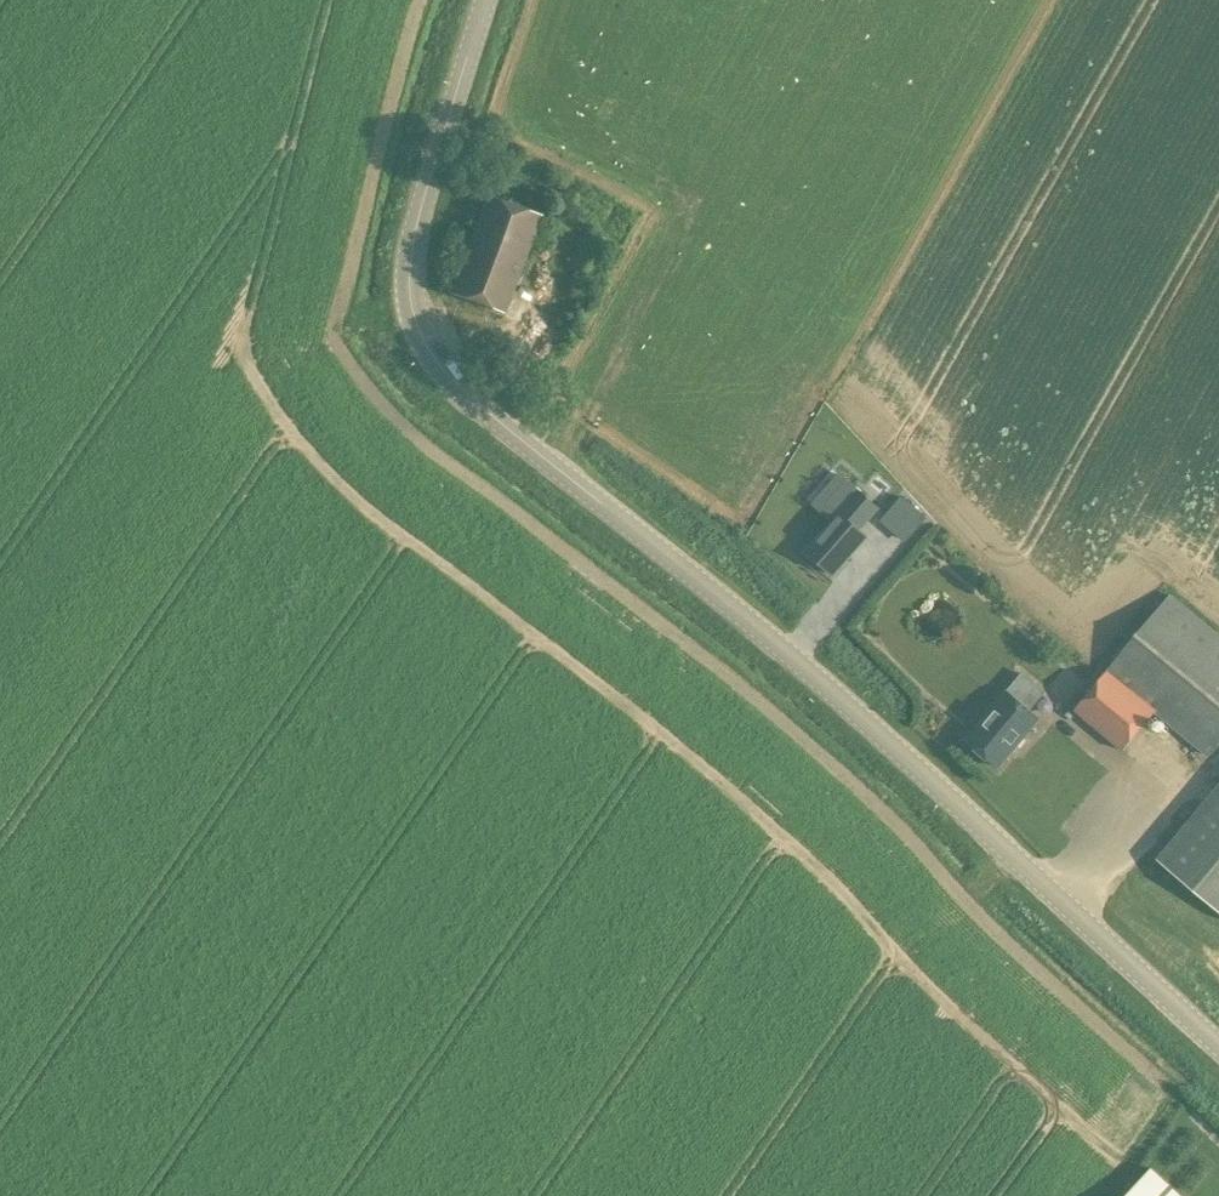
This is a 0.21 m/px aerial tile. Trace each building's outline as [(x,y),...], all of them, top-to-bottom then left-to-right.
[(450,293),(505,313),(541,217),(486,196),(450,293)] [(807,554),(833,576),(866,538),(859,532),(878,509),(856,491),(836,515),(839,517),(807,554)] [(884,520),(908,540),(927,518),(903,497),(884,520)] [(1170,594),(1073,710),(1122,751),(1155,712),(1207,755),(1218,742),(1218,635),(1170,594)] [(1038,718),(1006,692),(966,740),(998,767),(1038,718)] [(1158,860),(1218,911),(1218,788),(1158,860)] [(1152,1167),(1126,1195),(1183,1195),(1152,1167)]
